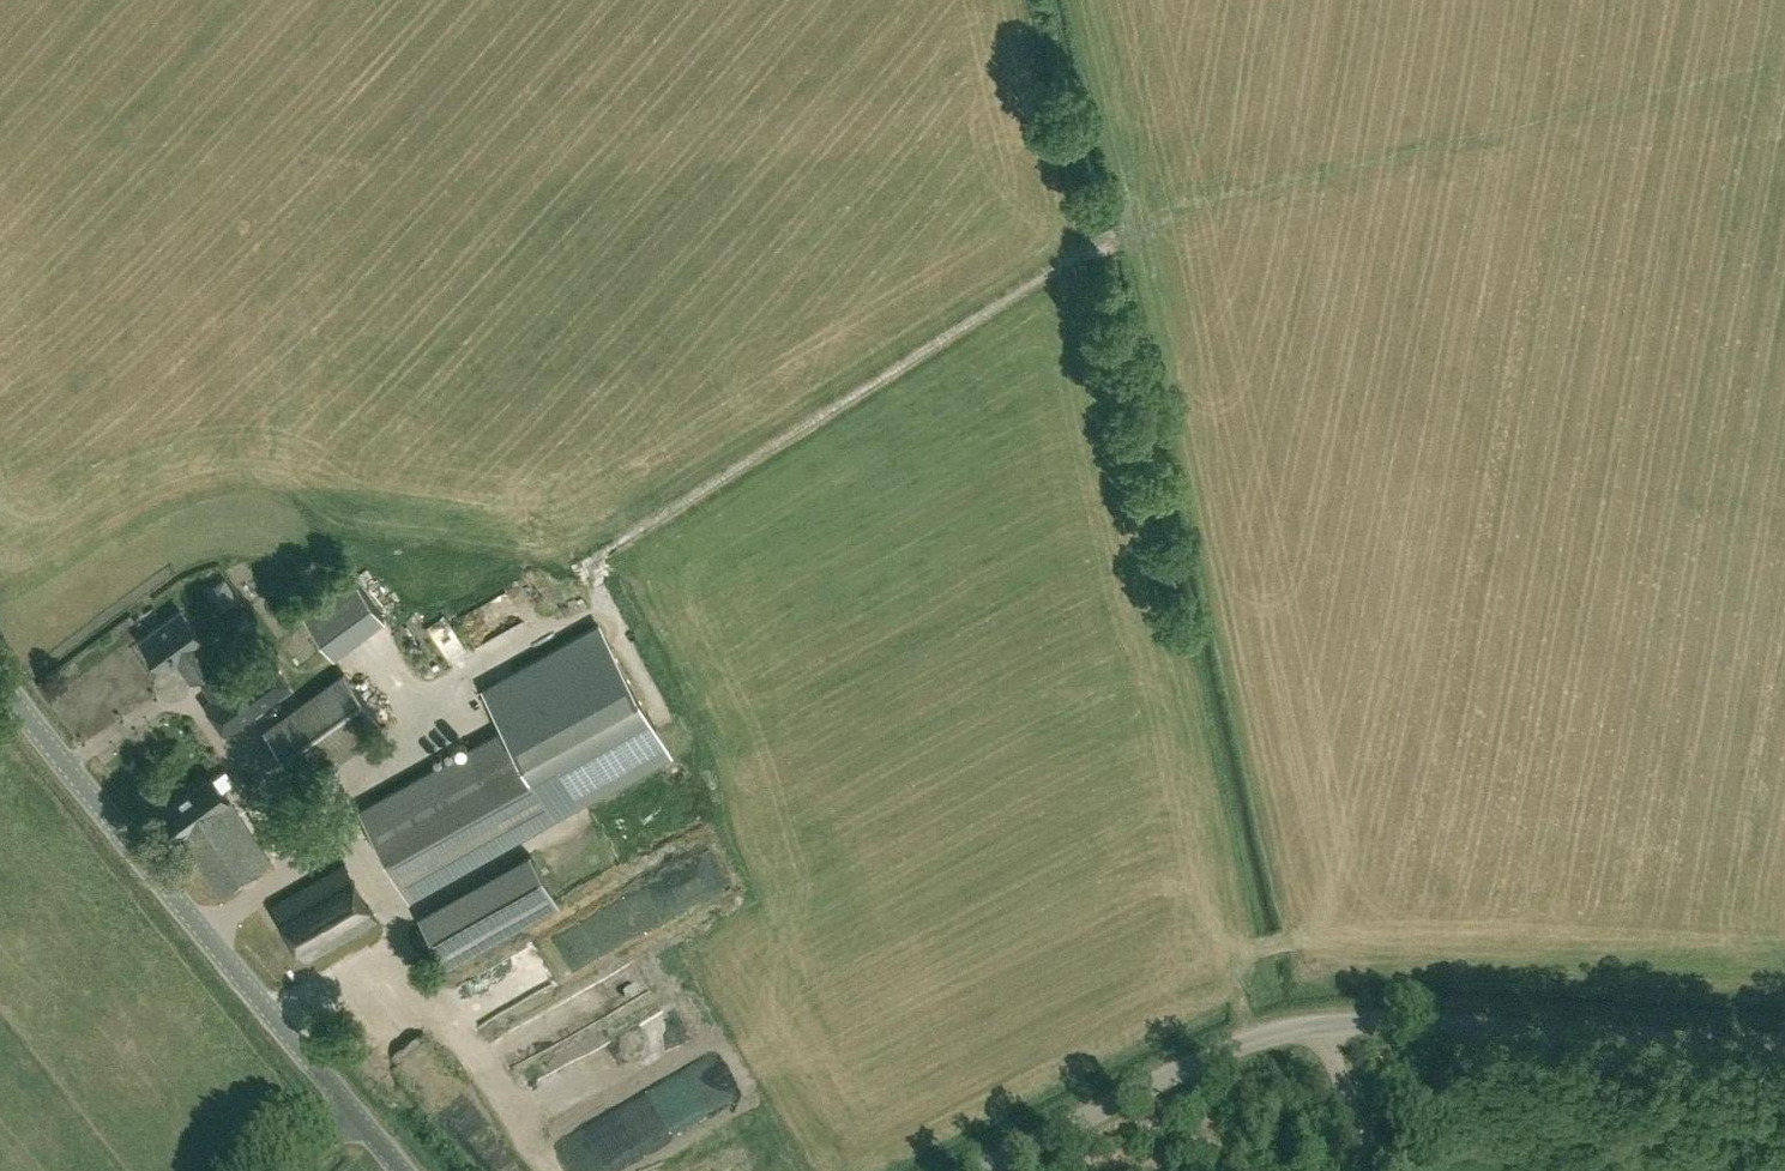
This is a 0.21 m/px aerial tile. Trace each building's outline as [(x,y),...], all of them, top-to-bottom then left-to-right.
[(223,609),(240,597),(225,576),(208,588),(223,609)] [(341,651),(397,616),(381,592),(325,627),(341,651)] [(216,661),(202,641),(204,640),(181,609),(142,638),(150,649),(148,655),(154,663),(160,663),(164,669),(177,660),(191,679),(216,661)] [(359,810),(408,898),(550,819),(673,753),(600,621),(482,687),(504,729),(471,747),(359,810)] [(226,732),(290,686),(269,658),(237,681),(228,668),(205,685),(214,698),(206,704),(226,732)] [(301,779),(380,721),(344,673),(266,730),(301,779)] [(270,859),(213,775),(160,810),(178,837),(181,835),(219,893),(270,859)] [(448,968),(558,905),(529,853),(419,916),(448,968)] [(305,961),(377,920),(346,864),(274,904),(305,961)] [(652,967),(577,1009),(589,1031),(618,1015),(609,999),(639,983),(645,993),(662,984),(652,967)] [(677,1022),(540,1090),(553,1115),(689,1047),(677,1022)] [(698,1127),(718,1110),(708,1098),(688,1115),(698,1127)]
